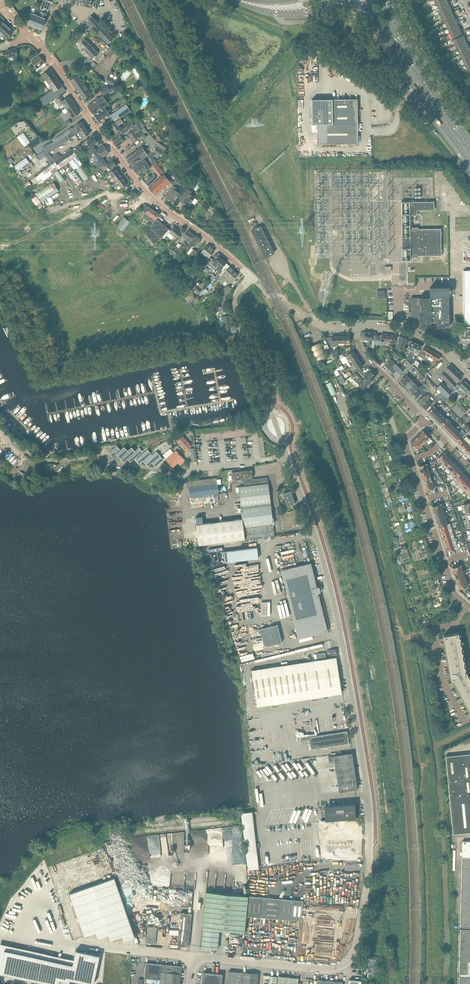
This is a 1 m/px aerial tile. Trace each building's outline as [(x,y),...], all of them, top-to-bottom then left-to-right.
[(22,18),(24,20),(25,21),(26,21),(28,24),(41,29),(45,18),(48,12),(48,11),(47,11),(48,10),(48,11),(52,1),(47,0),(43,0),(40,9),(42,9),(41,12),(39,11),(37,15),(32,13),(30,18),(25,14),(22,18)] [(438,8),(449,4),(447,0),(444,0),(436,4),(438,8)] [(438,8),(441,13),(451,9),(449,4),(438,8)] [(441,13),(443,18),(453,14),(451,9),(441,13)] [(443,18),(445,23),(455,19),(453,14),(443,18)] [(84,23),(79,28),(82,31),(89,24),(108,43),(113,38),(91,16),(90,18),(88,19),(86,21),(84,23)] [(445,23),(447,28),(457,24),(455,19),(445,23)] [(1,34),(7,39),(13,31),(1,20),(1,21),(0,20),(0,33),(1,34)] [(457,24),(447,28),(449,33),(460,29),(457,24)] [(462,34),(460,29),(449,33),(452,38),(462,34)] [(463,35),(453,39),(455,44),(465,40),(463,35)] [(85,39),(79,44),(93,59),(93,58),(96,61),(107,50),(109,47),(107,45),(104,47),(98,53),(93,48),(94,47),(94,46),(92,44),(90,44),(85,39)] [(468,45),(465,40),(455,44),(457,49),(468,45)] [(468,45),(457,49),(460,54),(469,50),(468,45)] [(7,51),(3,52),(4,56),(8,56),(8,57),(18,55),(16,48),(7,50),(7,51)] [(469,50),(460,54),(462,59),(469,56),(469,50)] [(40,56),(32,62),(36,67),(36,68),(38,71),(44,67),(42,64),(44,62),(40,56)] [(462,59),(464,64),(469,62),(469,56),(462,59)] [(53,89),(49,92),(40,98),(45,105),(66,91),(50,69),(42,75),(53,89)] [(86,87),(78,75),(70,81),(82,99),(91,93),(87,87),(87,86),(86,87)] [(112,84),(113,85),(117,79),(109,75),(105,81),(109,83),(112,84)] [(107,85),(100,90),(103,95),(112,88),(111,86),(112,84),(109,83),(108,84),(107,85)] [(109,104),(103,97),(102,95),(98,98),(98,97),(95,99),(96,100),(99,105),(102,102),(104,106),(105,105),(105,106),(109,104)] [(61,96),(55,100),(59,106),(62,104),(65,108),(68,111),(65,114),(64,114),(66,117),(70,115),(72,118),(80,112),(73,102),(69,96),(63,100),(61,96)] [(317,124),(317,144),(358,143),(358,123),(359,123),(359,108),(357,108),(357,99),(312,100),(312,124),(317,124)] [(87,106),(93,115),(105,106),(105,105),(104,106),(102,102),(99,105),(96,100),(87,106)] [(126,103),(110,115),(115,122),(110,125),(118,136),(131,127),(133,126),(133,125),(130,122),(122,128),(120,129),(118,126),(118,125),(123,122),(121,119),(124,117),(123,115),(131,110),(126,103)] [(105,107),(94,115),(99,123),(105,118),(110,115),(106,108),(105,107)] [(55,141),(51,144),(52,146),(57,142),(64,137),(67,136),(73,132),(74,131),(75,132),(78,130),(79,129),(81,127),(82,129),(83,130),(84,129),(86,128),(81,122),(72,129),(71,128),(55,139),(56,139),(54,140),(55,141)] [(133,130),(128,134),(130,137),(134,142),(138,136),(136,133),(141,129),(138,125),(136,123),(133,125),(133,126),(131,127),(133,130)] [(74,131),(73,132),(74,132),(75,135),(79,141),(84,138),(90,133),(89,133),(86,128),(84,129),(83,130),(82,129),(81,127),(79,129),(78,130),(75,132),(74,131)] [(23,132),(17,136),(24,147),(27,144),(30,142),(23,132)] [(152,149),(158,142),(149,133),(144,139),(152,149)] [(121,136),(113,142),(117,147),(127,139),(129,138),(127,135),(122,138),(121,136)] [(30,142),(27,144),(32,150),(42,142),(38,136),(30,142)] [(87,149),(98,142),(94,136),(87,142),(89,145),(86,147),(87,149)] [(60,146),(68,140),(66,140),(64,137),(57,142),(60,146)] [(160,156),(166,147),(159,143),(153,152),(160,156)] [(93,146),(88,150),(92,155),(99,165),(92,171),(94,173),(99,169),(101,168),(104,165),(107,163),(103,157),(109,153),(103,145),(96,150),(93,146)] [(142,146),(134,152),(140,161),(148,155),(142,146)] [(58,153),(52,157),(60,169),(78,156),(74,150),(74,151),(73,149),(62,157),(61,155),(60,155),(58,153)] [(140,161),(134,152),(125,158),(131,167),(140,161)] [(39,174),(35,177),(40,183),(49,177),(54,173),(59,169),(60,169),(52,157),(48,161),(50,164),(38,173),(39,174)] [(16,165),(14,167),(17,171),(19,169),(28,163),(29,162),(26,158),(16,165)] [(144,159),(132,167),(137,174),(141,172),(142,172),(141,171),(145,169),(144,169),(145,168),(147,170),(150,167),(144,159)] [(104,165),(101,168),(104,171),(108,168),(110,170),(117,165),(113,160),(108,164),(107,163),(104,165)] [(150,166),(157,174),(158,176),(163,172),(155,162),(153,164),(150,166)] [(90,176),(82,164),(76,169),(84,180),(90,176)] [(112,178),(119,173),(119,172),(119,171),(118,170),(117,170),(115,168),(109,173),(112,178)] [(83,181),(75,169),(69,174),(77,186),(83,181)] [(59,170),(55,173),(55,174),(56,175),(61,182),(65,179),(59,171),(59,170)] [(119,173),(112,178),(116,182),(122,177),(123,177),(121,175),(121,174),(120,173),(119,173)] [(154,174),(145,182),(148,186),(158,177),(158,176),(157,174),(155,176),(154,174)] [(164,174),(149,188),(156,195),(170,181),(164,174)] [(122,177),(116,182),(113,184),(115,187),(118,185),(118,184),(119,183),(122,188),(124,186),(125,186),(126,185),(126,184),(127,184),(122,177)] [(36,192),(42,202),(59,191),(53,182),(36,192)] [(173,185),(168,192),(165,196),(173,202),(180,193),(176,190),(177,188),(173,185)] [(188,189),(183,196),(180,200),(188,206),(195,197),(191,195),(192,192),(188,189)] [(33,192),(29,195),(35,203),(39,200),(33,192)] [(435,209),(435,201),(411,201),(411,214),(418,214),(418,209),(435,209)] [(148,233),(156,244),(159,242),(160,240),(175,229),(170,236),(174,240),(182,235),(175,226),(173,225),(170,230),(163,220),(165,217),(162,213),(147,203),(143,210),(152,215),(148,218),(145,216),(143,219),(148,222),(149,224),(152,226),(148,233)] [(124,231),(131,220),(124,216),(117,226),(124,231)] [(258,226),(251,230),(265,258),(266,258),(273,254),(274,253),(274,252),(262,227),(261,226),(260,226),(259,226),(258,226)] [(410,237),(401,237),(401,248),(409,248),(409,257),(418,257),(418,255),(441,255),(440,229),(418,229),(418,227),(412,227),(412,229),(409,229),(410,237)] [(172,250),(180,256),(183,251),(194,256),(198,251),(196,250),(193,248),(199,241),(201,236),(196,234),(191,230),(188,229),(184,233),(183,236),(173,248),(172,250)] [(217,259),(214,257),(212,259),(207,265),(213,269),(214,269),(218,265),(222,269),(225,266),(227,263),(219,257),(217,259)] [(212,280),(210,283),(211,284),(212,282),(214,284),(215,284),(219,279),(223,282),(225,280),(234,270),(230,267),(228,269),(225,266),(222,269),(216,276),(212,280)] [(234,270),(225,280),(229,284),(238,274),(234,270)] [(461,326),(461,339),(469,339),(469,270),(463,270),(464,326),(461,326)] [(220,293),(225,296),(232,289),(227,285),(220,293)] [(411,323),(436,323),(437,327),(449,327),(449,287),(430,287),(430,298),(411,298),(411,323)] [(203,290),(197,297),(200,299),(206,293),(203,290)] [(230,314),(222,316),(223,325),(231,324),(230,314)] [(363,332),(362,338),(363,339),(368,340),(367,345),(370,345),(372,345),(372,340),(370,340),(371,332),(364,331),(363,332)] [(375,334),(374,340),(395,343),(396,335),(382,333),(382,335),(375,334)] [(406,338),(399,336),(395,348),(399,349),(398,350),(401,351),(401,350),(402,350),(406,338)] [(410,357),(411,354),(416,343),(410,341),(407,348),(410,350),(407,358),(409,359),(410,357)] [(327,357),(320,342),(309,347),(316,362),(327,357)] [(421,345),(416,343),(411,354),(413,355),(415,351),(418,353),(421,345)] [(423,358),(426,355),(425,354),(429,348),(425,346),(419,355),(423,358)] [(432,351),(429,348),(425,354),(426,355),(423,358),(426,360),(427,358),(428,358),(429,357),(432,351)] [(345,357),(342,358),(345,363),(348,362),(356,356),(353,351),(352,351),(347,354),(347,355),(345,357)] [(433,359),(436,353),(432,351),(429,357),(428,358),(430,359),(428,361),(430,363),(431,363),(433,359)] [(431,363),(430,363),(434,366),(437,363),(436,362),(436,361),(440,356),(436,353),(433,359),(431,363)] [(351,367),(354,365),(360,361),(356,356),(348,362),(351,367)] [(389,369),(395,363),(390,359),(385,365),(387,368),(387,367),(389,369)] [(397,360),(395,363),(389,369),(391,371),(393,373),(399,367),(397,365),(399,362),(397,360)] [(363,366),(360,361),(354,365),(357,370),(363,366)] [(451,365),(445,370),(440,375),(448,383),(444,387),(451,393),(459,385),(457,382),(463,376),(451,365)] [(403,371),(399,367),(393,373),(395,376),(396,375),(398,377),(403,371)] [(372,380),(367,376),(360,370),(358,371),(365,378),(363,380),(362,380),(367,385),(372,380)] [(367,375),(367,376),(372,380),(376,376),(371,371),(369,373),(368,373),(367,372),(367,373),(366,373),(366,374),(366,375),(367,375)] [(352,375),(350,376),(363,389),(367,385),(362,380),(363,380),(355,373),(352,375)] [(342,375),(336,378),(340,385),(341,384),(345,382),(342,375)] [(406,375),(401,381),(405,385),(411,379),(406,375)] [(335,379),(326,384),(333,396),(342,391),(335,379)] [(411,379),(405,385),(409,389),(415,383),(411,379)] [(459,393),(468,384),(464,380),(455,389),(459,393)] [(415,383),(409,389),(413,393),(419,387),(415,383)] [(440,392),(444,395),(446,398),(451,393),(444,387),(441,383),(437,388),(436,388),(438,390),(440,392)] [(429,388),(427,389),(432,394),(435,390),(436,391),(437,391),(437,390),(438,390),(436,388),(437,388),(433,384),(432,385),(429,388)] [(468,384),(459,393),(463,396),(467,392),(469,389),(469,386),(468,384)] [(419,387),(413,393),(417,397),(423,392),(423,391),(419,387)] [(428,400),(422,405),(426,409),(432,404),(431,403),(433,401),(435,403),(441,398),(442,397),(444,395),(440,392),(439,393),(439,395),(434,400),(433,399),(432,400),(429,398),(428,400)] [(423,395),(418,401),(422,405),(428,400),(429,398),(426,395),(424,396),(423,395)] [(456,404),(452,408),(460,417),(465,412),(456,404)] [(428,412),(432,416),(438,410),(434,406),(427,412),(428,412)] [(438,410),(432,416),(436,420),(442,414),(444,412),(441,408),(438,410)] [(436,420),(440,425),(446,419),(442,414),(436,420)] [(446,419),(440,425),(444,429),(451,423),(446,419)] [(451,423),(444,429),(449,433),(455,427),(451,423)] [(455,427),(449,433),(453,438),(459,432),(455,427)] [(426,442),(427,443),(431,439),(423,430),(419,434),(426,442)] [(457,442),(463,436),(459,432),(453,438),(457,442)] [(422,446),(426,442),(419,434),(415,438),(421,445),(422,446)] [(182,436),(177,441),(180,444),(181,445),(184,448),(186,451),(188,449),(191,446),(190,445),(186,441),(182,436)] [(466,436),(458,443),(463,448),(469,441),(469,439),(466,436)] [(412,447),(414,452),(421,445),(415,438),(411,442),(414,445),(412,447)] [(131,447),(128,451),(124,447),(120,450),(117,446),(109,453),(112,457),(116,453),(123,461),(127,458),(131,462),(142,451),(139,448),(135,451),(131,447)] [(147,449),(136,460),(139,464),(143,460),(148,466),(152,462),(155,466),(163,459),(156,452),(151,457),(149,455),(151,453),(147,449)] [(175,454),(167,461),(172,467),(177,462),(180,465),(183,462),(181,459),(182,458),(176,450),(174,453),(175,454)] [(437,458),(442,463),(449,457),(444,452),(437,458)] [(449,457),(442,463),(441,464),(445,469),(446,468),(453,461),(449,457)] [(451,472),(457,466),(453,461),(446,468),(450,472),(451,472)] [(421,472),(430,469),(427,463),(419,466),(421,472)] [(451,472),(450,472),(450,473),(454,477),(456,476),(461,471),(462,470),(457,466),(451,472)] [(232,472),(231,472),(232,480),(233,480),(234,480),(238,479),(239,487),(244,486),(268,483),(268,477),(266,468),(252,469),(232,472)] [(423,478),(431,475),(430,469),(421,472),(423,478)] [(456,483),(465,475),(461,471),(456,476),(454,477),(452,479),(456,483)] [(433,481),(431,475),(423,478),(425,484),(433,481)] [(456,483),(460,487),(469,479),(465,475),(456,483)] [(217,478),(188,482),(189,497),(218,494),(217,478)] [(469,485),(469,480),(469,479),(460,487),(464,491),(469,485)] [(433,481),(425,484),(427,490),(437,487),(435,480),(433,481)] [(202,516),(196,517),(197,524),(196,524),(198,545),(207,544),(245,539),(275,536),(268,483),(244,486),(239,487),(242,519),(203,523),(202,516)] [(285,500),(293,497),(291,491),(283,494),(285,500)] [(293,497),(285,500),(287,506),(295,503),(293,497)] [(464,510),(469,507),(469,502),(461,505),(463,510),(464,510)] [(443,509),(445,508),(443,503),(432,506),(434,512),(443,509)] [(435,517),(444,514),(443,509),(434,512),(435,517)] [(444,514),(435,517),(437,522),(446,519),(448,519),(446,513),(444,514)] [(448,524),(446,519),(437,522),(439,527),(440,527),(448,524)] [(450,523),(448,524),(440,527),(442,533),(452,530),(450,523)] [(452,530),(442,533),(444,539),(454,536),(452,530)] [(444,539),(446,545),(456,542),(454,536),(444,539)] [(448,551),(458,548),(456,542),(446,545),(448,551)] [(276,573),(274,562),(270,563),(269,559),(265,560),(267,573),(272,572),(273,574),(276,573)] [(298,638),(327,631),(318,592),(320,592),(319,587),(317,587),(311,563),(281,570),(298,638)] [(454,573),(464,570),(462,564),(452,568),(454,573)] [(465,569),(464,570),(454,573),(455,578),(465,575),(466,575),(467,575),(465,569)] [(457,583),(466,580),(466,581),(467,580),(466,575),(465,575),(455,578),(457,583)] [(459,589),(468,586),(466,581),(466,580),(457,583),(459,589)] [(282,642),(277,625),(261,628),(265,646),(282,642)] [(469,678),(468,675),(469,674),(464,669),(458,633),(443,635),(451,680),(453,679),(469,711),(469,678)] [(340,674),(340,671),(340,670),(338,670),(336,657),(331,658),(330,658),(326,659),(318,660),(252,671),(255,688),(258,707),(342,693),(340,680),(341,680),(341,679),(340,674)] [(347,731),(309,737),(311,749),(349,743),(347,731)] [(357,789),(352,753),(340,755),(330,756),(331,763),(335,762),(339,792),(357,789)] [(453,834),(469,832),(469,754),(445,756),(453,834)] [(322,819),(321,820),(322,820),(323,820),(333,819),(341,818),(358,816),(355,816),(354,804),(350,804),(346,804),(346,801),(342,801),(342,805),(341,805),(325,807),(325,812),(322,812),(322,819)] [(252,812),(241,813),(248,870),(259,868),(252,812)] [(322,820),(307,822),(310,859),(345,856),(341,818),(333,819),(323,820),(322,820)] [(208,833),(209,852),(224,851),(223,834),(232,833),(232,831),(238,831),(238,838),(238,840),(240,839),(240,826),(206,828),(206,833),(208,833)] [(192,831),(170,832),(171,853),(174,853),(174,848),(181,847),(181,850),(193,849),(192,831)] [(462,841),(460,925),(462,925),(462,929),(460,929),(459,974),(459,977),(459,983),(469,983),(469,841),(462,841)] [(114,878),(69,894),(84,936),(95,932),(97,938),(108,934),(110,940),(122,936),(124,941),(135,937),(114,878)] [(245,932),(246,916),(248,896),(206,892),(202,928),(203,928),(201,947),(217,949),(219,930),(239,931),(245,932)] [(248,896),(246,916),(301,921),(303,901),(248,896)] [(177,945),(188,946),(191,914),(180,912),(177,945)] [(148,930),(147,942),(155,943),(157,927),(148,926),(148,930)] [(51,983),(59,983),(60,980),(69,982),(69,981),(70,979),(93,983),(100,955),(84,952),(76,950),(75,955),(74,959),(73,964),(4,950),(0,969),(0,973),(51,983)] [(146,963),(144,978),(160,980),(161,964),(146,963)] [(159,983),(180,983),(181,966),(161,964),(160,980),(160,981),(159,983)] [(227,983),(242,983),(243,972),(229,971),(227,983)] [(201,983),(221,983),(222,974),(202,972),(201,983)] [(242,983),(257,983),(258,974),(243,972),(242,983)] [(269,983),(277,983),(278,976),(270,976),(269,983)] [(277,983),(288,983),(288,977),(278,976),(277,983)]
